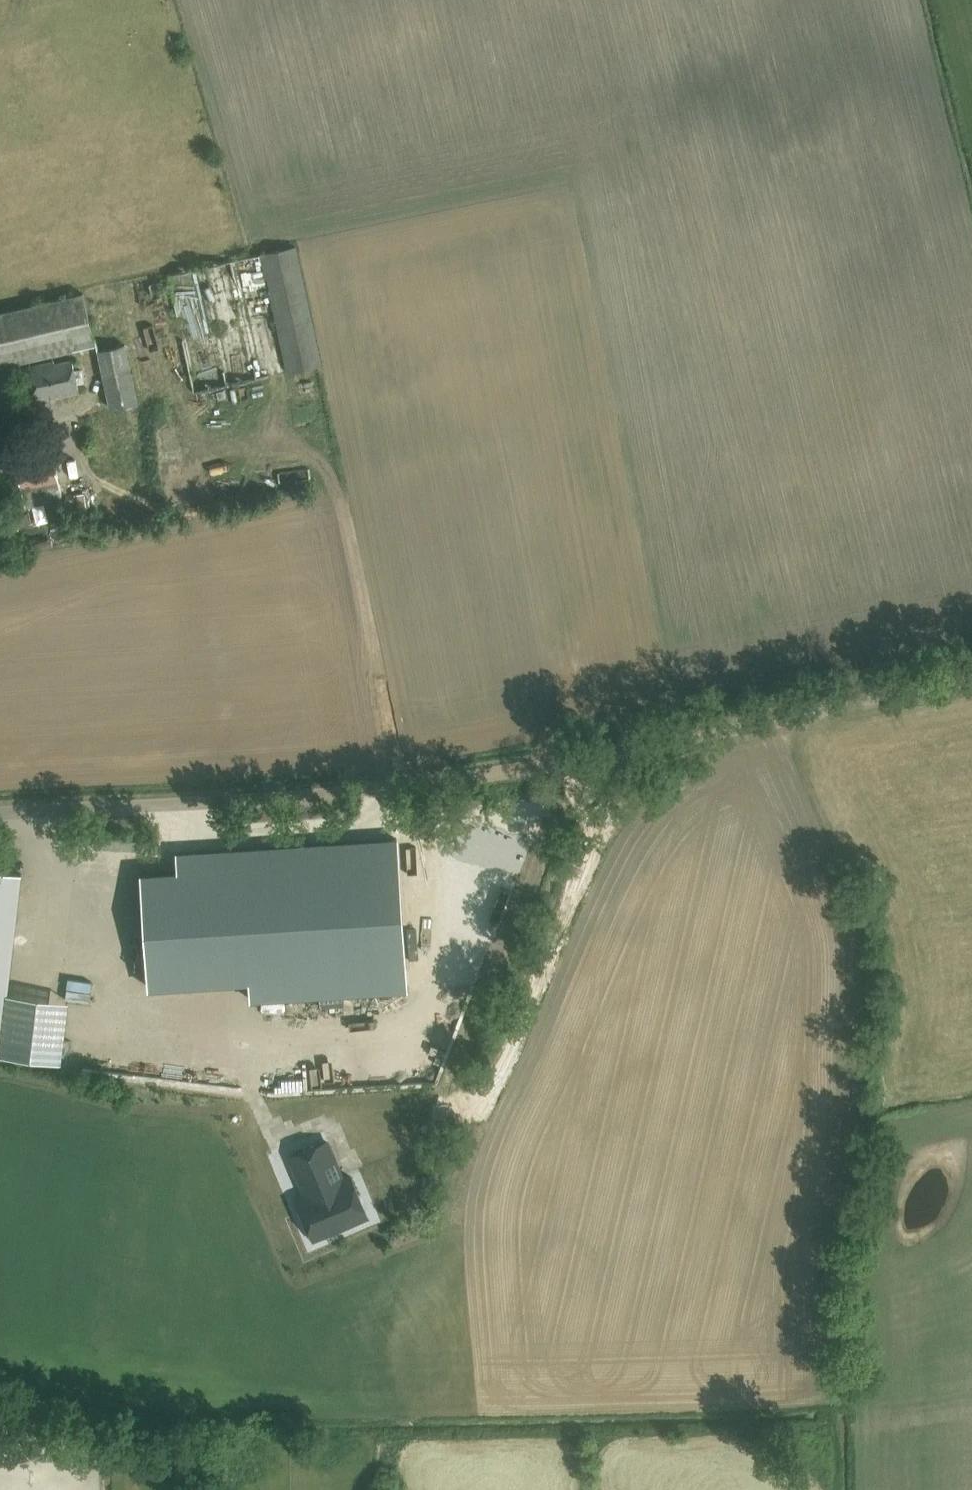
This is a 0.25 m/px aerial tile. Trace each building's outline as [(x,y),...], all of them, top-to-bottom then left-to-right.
[(262,254),(288,372),(322,365),(296,246),(262,254)] [(95,344),(84,292),(0,311),(0,366),(95,344)] [(97,351),(110,413),(139,407),(126,345),(97,351)] [(54,362),(30,367),(37,401),(80,392),(73,360),(55,364),(54,362)] [(55,457),(18,464),(26,506),(63,499),(55,457)] [(2,533),(30,518),(23,506),(0,518),(0,530),(2,533)] [(251,1000),(406,989),(396,838),(178,853),(179,871),(142,874),(150,988),(250,981),(251,1000)] [(0,871),(0,1052),(21,874),(0,871)] [(279,1045),(278,1025),(274,1025),(272,1000),(257,1002),(260,1046),(279,1045)] [(350,1175),(343,1179),(333,1183),(325,1164),(335,1160),(327,1141),(290,1157),(306,1194),(297,1197),(307,1222),(314,1238),(325,1234),(367,1216),(350,1175)]
